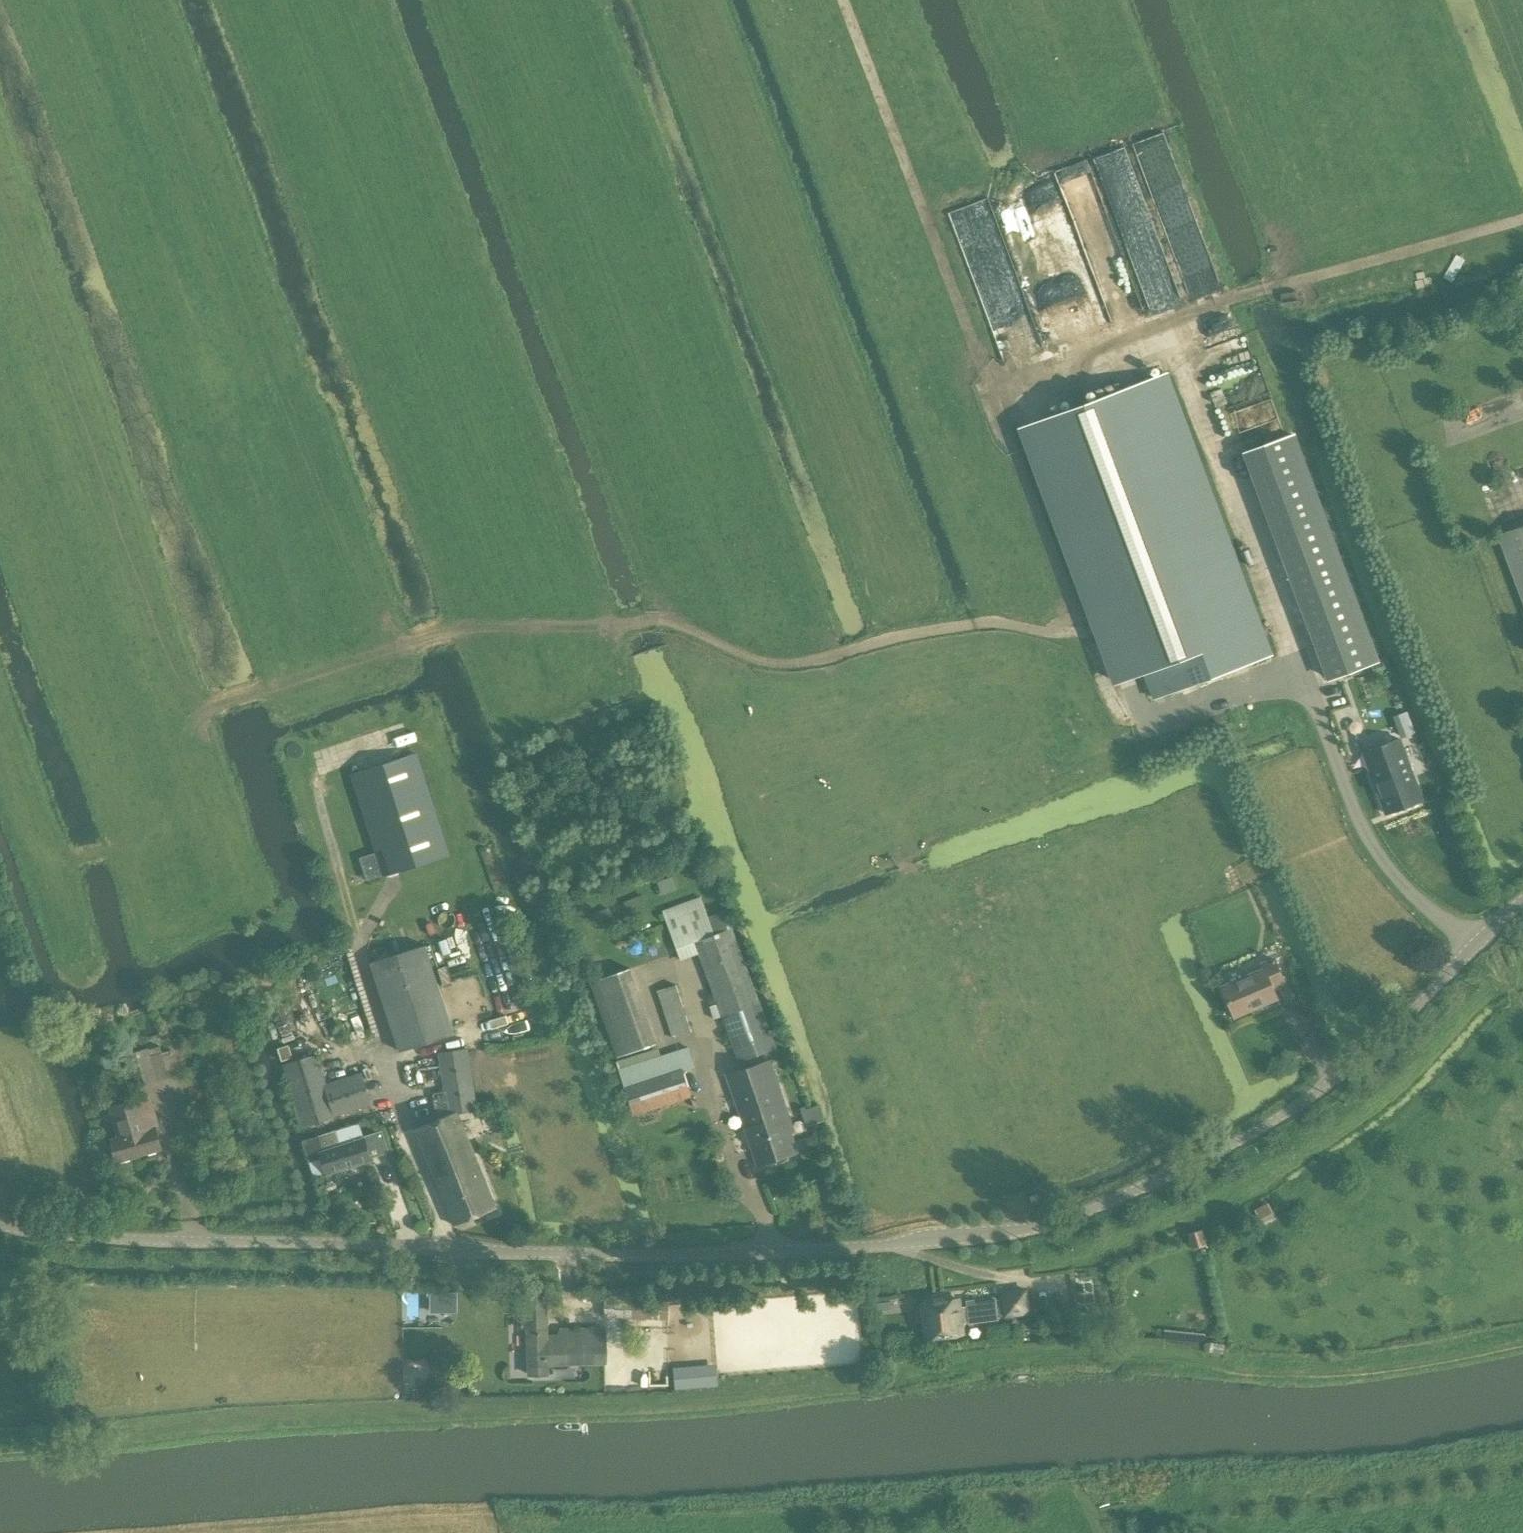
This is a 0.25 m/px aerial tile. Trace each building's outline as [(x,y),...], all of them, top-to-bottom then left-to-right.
[(1153,698),(1268,655),(1164,375),(1022,428),(1116,682),(1143,672),(1153,698)] [(1330,679),(1376,661),(1292,434),(1246,452),(1330,679)] [(1498,534),(1522,599),(1522,524),(1498,534)] [(1411,723),(1399,728),(1403,737),(1414,733),(1411,723)] [(1399,738),(1363,752),(1386,814),(1422,800),(1399,738)] [(350,773),(350,774),(384,876),(450,854),(417,751),(350,773)] [(700,896),(663,910),(681,960),(699,953),(739,1063),(776,1048),(732,927),(729,928),(723,912),(708,917),(700,896)] [(426,944),(370,962),(399,1051),(454,1033),(426,944)] [(1285,982),(1273,956),(1259,962),(1261,967),(1221,984),(1235,1017),(1277,998),(1272,987),(1285,982)] [(673,1038),(692,1032),(676,984),(657,990),(673,1038)] [(157,1081),(183,1073),(177,1052),(163,1056),(162,1052),(149,1055),(147,1047),(124,1053),(134,1088),(157,1081)] [(437,1118),(414,1128),(454,1224),(495,1207),(457,1111),(469,1111),(477,1110),(468,1047),(438,1052),(444,1090),(432,1092),(437,1118)] [(688,1047),(619,1070),(633,1114),(656,1106),(691,1095),(683,1070),(694,1066),(688,1047)] [(362,1071),(325,1082),(317,1053),(282,1063),(302,1127),(371,1104),(362,1071)] [(757,1165),(797,1152),(790,1131),(793,1130),(769,1060),(726,1075),(757,1165)] [(110,1104),(119,1135),(110,1138),(116,1159),(161,1146),(155,1125),(153,1125),(150,1116),(155,1114),(148,1093),(110,1104)] [(371,1160),(364,1138),(339,1146),(334,1131),(302,1141),(309,1162),(321,1158),(326,1174),(371,1160)] [(1030,1207),(1040,1204),(1036,1193),(1026,1196),(1030,1207)] [(1201,1229),(1189,1233),(1194,1247),(1206,1243),(1201,1229)] [(1028,1312),(1025,1289),(1002,1292),(1003,1296),(978,1299),(979,1304),(957,1307),(956,1298),(923,1302),(928,1338),(961,1334),(960,1324),(985,1320),(984,1316),(1005,1313),(1005,1315),(1028,1312)] [(528,1329),(529,1376),(549,1375),(549,1366),(605,1364),(604,1327),(560,1328),(556,1338),(547,1338),(546,1298),(519,1299),(520,1329),(528,1329)] [(608,1298),(607,1318),(669,1319),(669,1299),(608,1298)] [(718,1385),(716,1373),(675,1376),(676,1389),(718,1385)]
